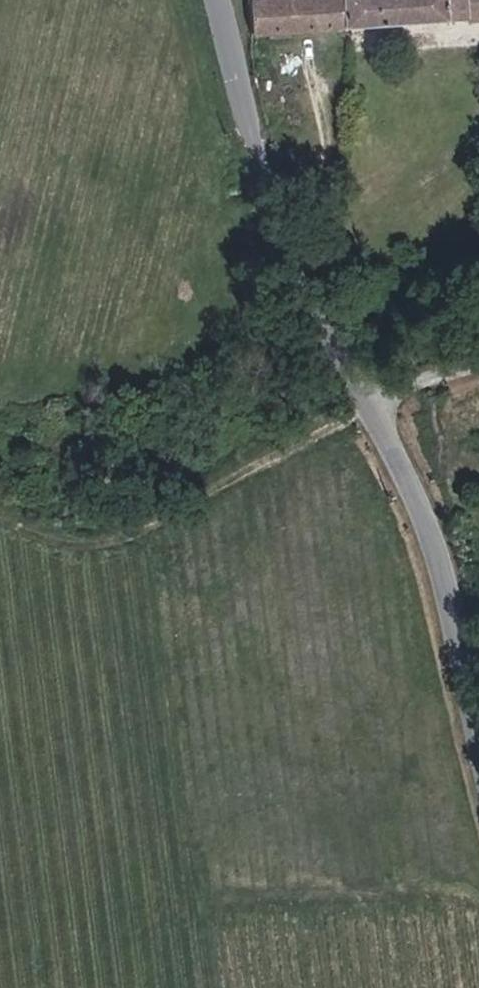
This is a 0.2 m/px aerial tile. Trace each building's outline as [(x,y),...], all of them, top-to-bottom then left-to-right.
[(478,12),(478,0),(257,0),(260,34),(478,12)]
